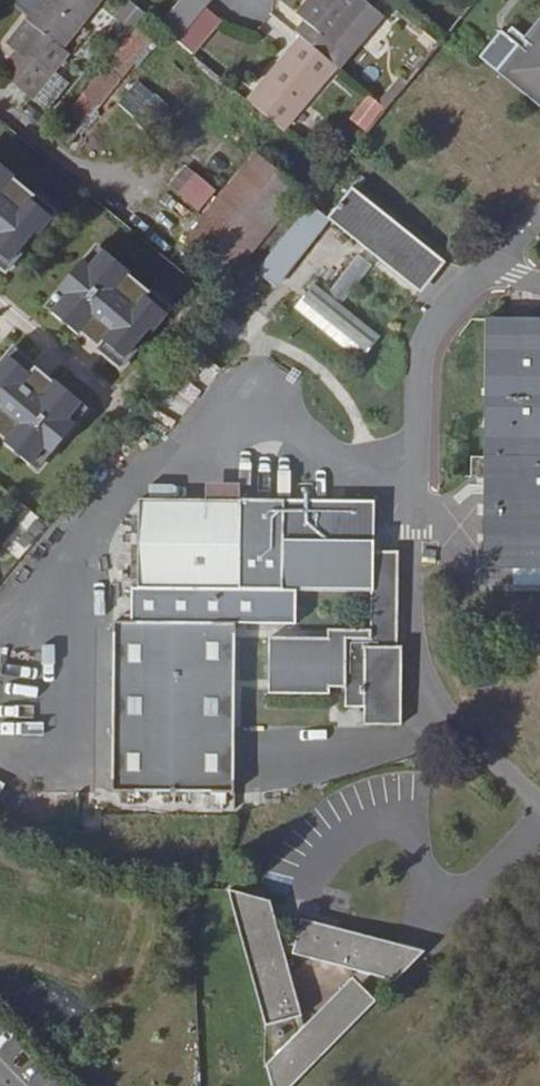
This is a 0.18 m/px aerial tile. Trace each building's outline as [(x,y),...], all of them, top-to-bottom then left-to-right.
[(26,19),(64,49),(98,6),(103,0),(40,0),(26,19)] [(161,26),(179,41),(208,6),(213,0),(183,0),(161,26)] [(366,0),(307,0),(295,14),(304,21),(295,32),(301,37),(329,60),(330,61),(339,66),(340,69),(384,15),(369,2),(366,0)] [(72,149),(151,34),(120,13),(112,24),(124,32),(52,136),(72,149)] [(539,107),(539,18),(523,39),(528,42),(524,47),(519,44),(496,71),(539,107)] [(6,43),(15,50),(0,69),(0,73),(34,100),(71,54),(64,49),(26,19),(6,43)] [(301,37),(248,99),(286,130),(338,67),(330,61),(329,60),(301,37)] [(117,100),(145,130),(167,109),(139,79),(117,100)] [(368,93),(349,119),(367,132),(386,106),(368,93)] [(255,153),(184,239),(231,278),(302,191),(255,153)] [(4,273),(21,254),(17,250),(34,232),(37,235),(57,212),(35,193),(33,195),(13,177),(15,175),(0,162),(0,270),(4,273)] [(196,172),(178,193),(178,194),(199,212),(217,190),(196,172)] [(328,218),(330,220),(421,293),(447,262),(353,187),(328,218)] [(328,218),(310,204),(255,271),(276,288),(330,220),(328,218)] [(97,245),(83,262),(91,268),(105,251),(97,245)] [(67,297),(53,314),(79,335),(80,333),(97,347),(95,349),(122,371),(138,351),(134,348),(150,329),(154,332),(173,308),(151,290),(149,292),(129,275),(131,272),(105,251),(91,268),(83,262),(59,290),(67,297)] [(295,307),(361,361),(381,336),(341,304),(373,265),(358,252),(326,292),(315,282),(295,307)] [(45,307),(53,314),(67,297),(59,290),(45,307)] [(484,569),(514,569),(514,589),(539,589),(539,318),(486,318),(484,569)] [(7,442),(5,444),(31,466),(45,449),(53,455),(77,426),(69,420),(82,403),(57,382),(55,384),(39,370),(40,368),(14,346),(0,363),(0,368),(1,369),(0,371),(0,437),(7,442)] [(90,410),(82,403),(69,420),(77,426),(90,410)] [(39,472),(53,455),(45,449),(31,466),(39,472)] [(374,592),(375,501),(243,499),(140,497),(138,588),(213,590),(228,590),(272,590),(295,591),(372,592),(374,592)] [(399,550),(375,550),(374,592),(372,592),(372,632),(329,632),(329,639),(270,638),(269,695),(345,696),(346,707),(364,707),(364,724),(402,724),(403,646),(398,646),(399,550)] [(112,790),(235,791),(236,624),(113,622),(112,790)] [(403,985),(434,953),(300,916),(295,939),(277,934),(268,901),(227,890),(271,1054),(261,1063),(266,1085),(284,1085),(372,1003),(356,985),(350,979),(300,1026),(281,953),(290,956),(357,973),(367,975),(403,985)] [(367,975),(357,973),(350,979),(356,985),(367,975)]
